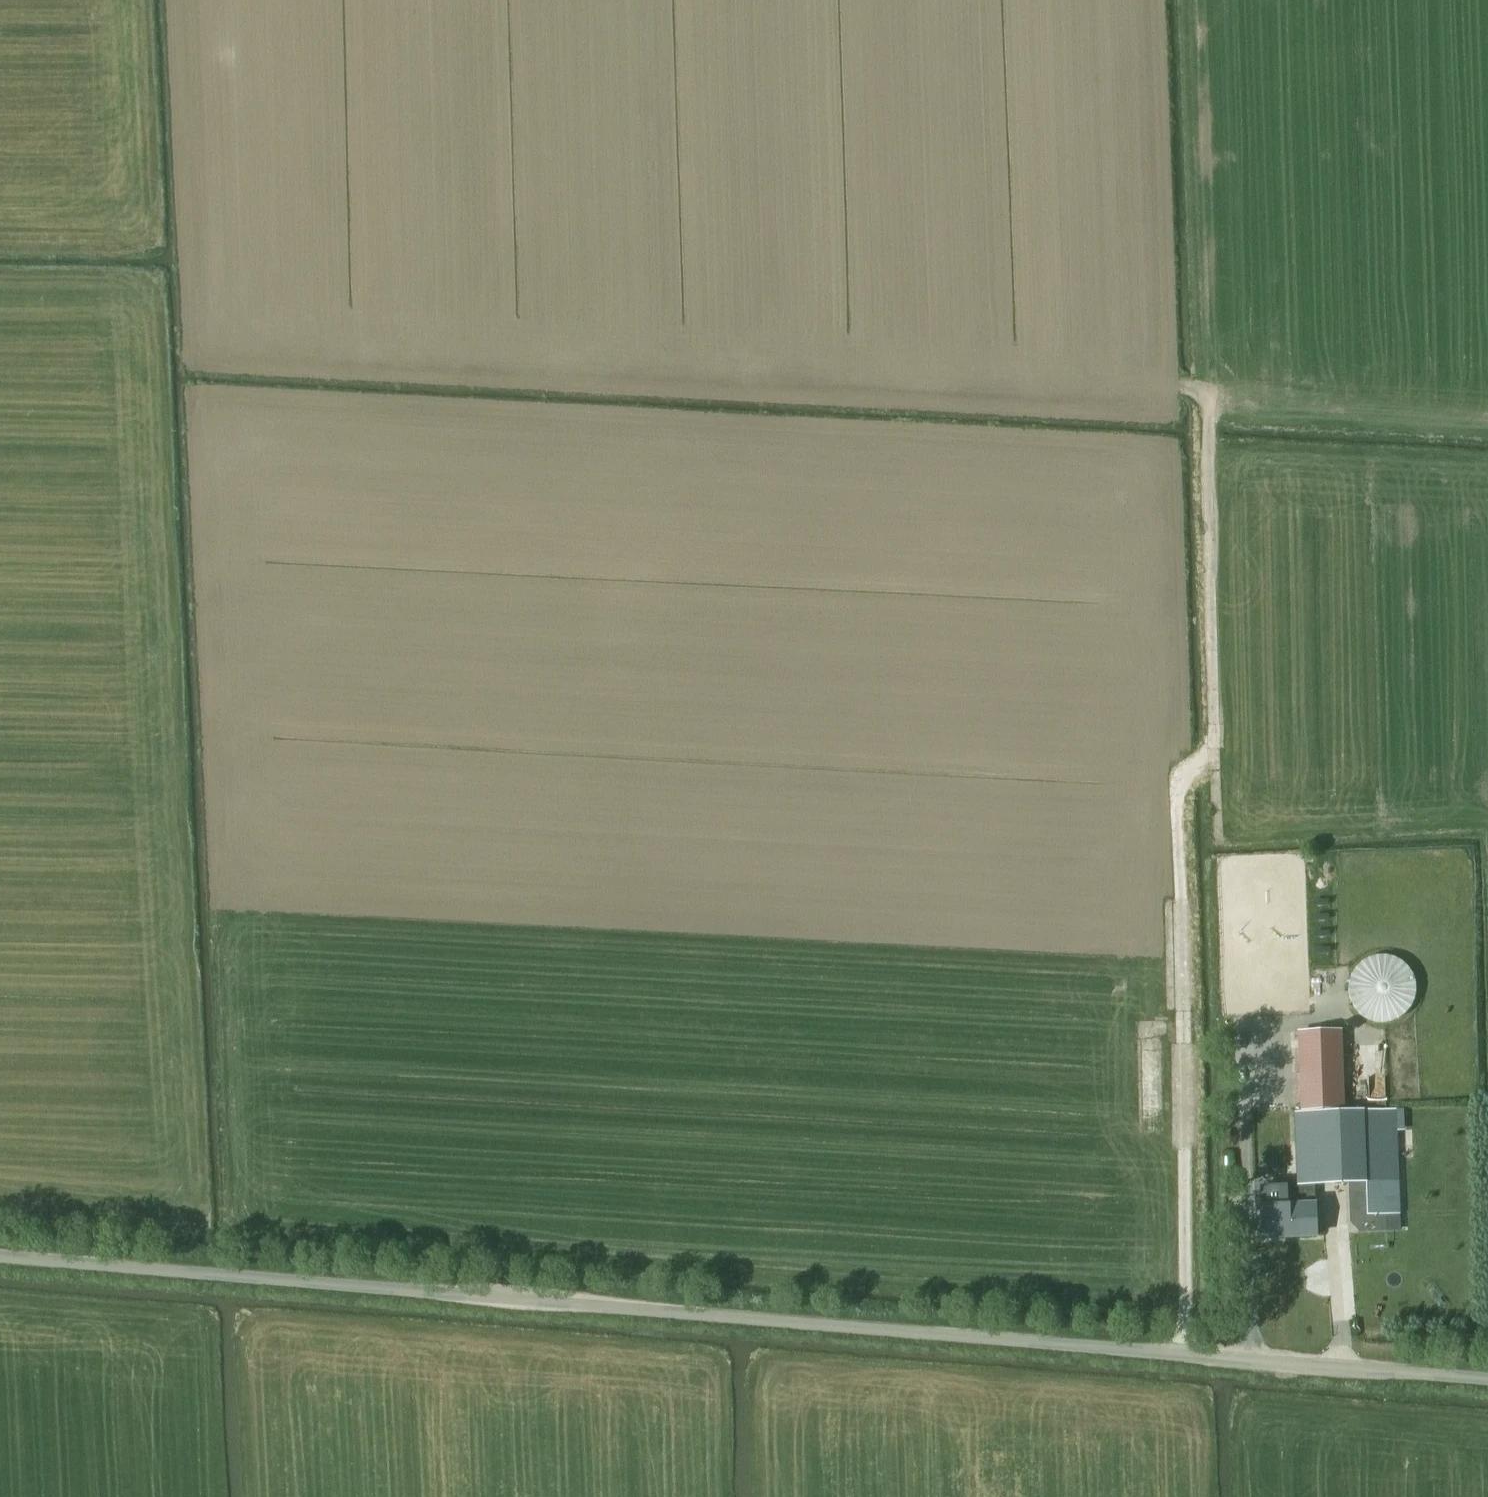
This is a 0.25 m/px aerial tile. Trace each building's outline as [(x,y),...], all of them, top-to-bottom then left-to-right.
[(1416,997),(1417,987),(1414,976),(1408,967),(1400,961),(1390,957),(1379,956),(1369,959),(1360,965),(1353,974),(1350,984),(1349,994),(1352,1004),(1358,1013),(1366,1019),(1376,1023),(1387,1024),(1397,1021),(1405,1015),(1412,1007),(1416,997)] [(1340,1035),(1298,1037),(1301,1113),(1344,1111),(1340,1035)] [(1298,1205),(1315,1205),(1314,1186),(1367,1184),(1368,1216),(1399,1215),(1395,1110),(1302,1115),(1294,1115),(1297,1186),(1298,1205)] [(1274,1187),(1274,1206),(1261,1207),(1263,1239),(1290,1238),(1288,1186),(1274,1187)] [(1315,1205),(1298,1205),(1297,1186),(1288,1186),(1290,1238),(1316,1237),(1315,1205)]
